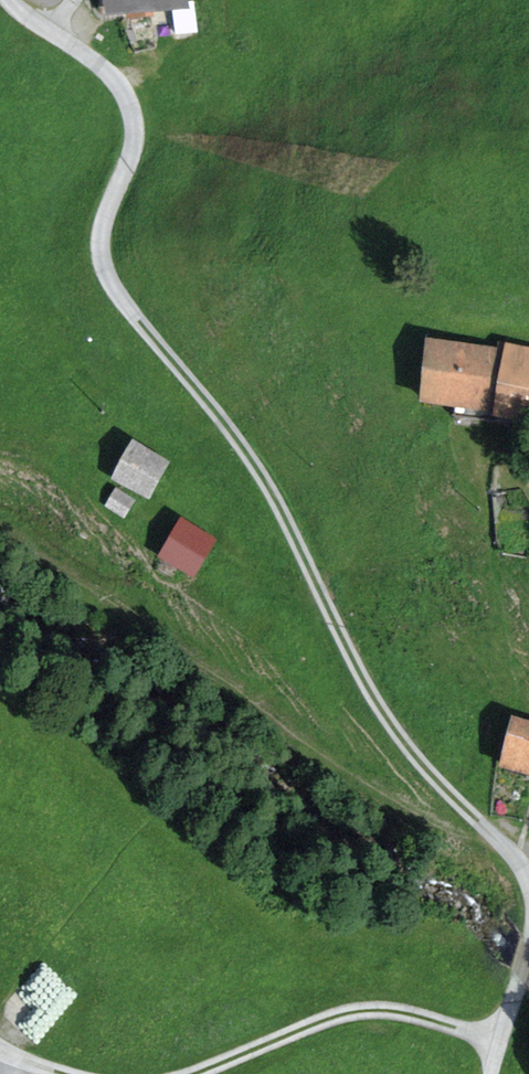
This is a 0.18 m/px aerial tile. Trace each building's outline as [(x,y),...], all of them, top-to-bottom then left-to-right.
[(191,11),(189,0),(112,0),(115,23),(191,11)] [(433,344),(426,406),(528,417),(528,355),(433,344)] [(142,445),(122,481),(156,499),(175,462),(142,445)] [(127,512),(136,494),(117,485),(108,503),(127,512)] [(186,522),(166,562),(195,577),(216,537),(186,522)] [(507,765),(528,772),(528,723),(521,720),(507,765)]
